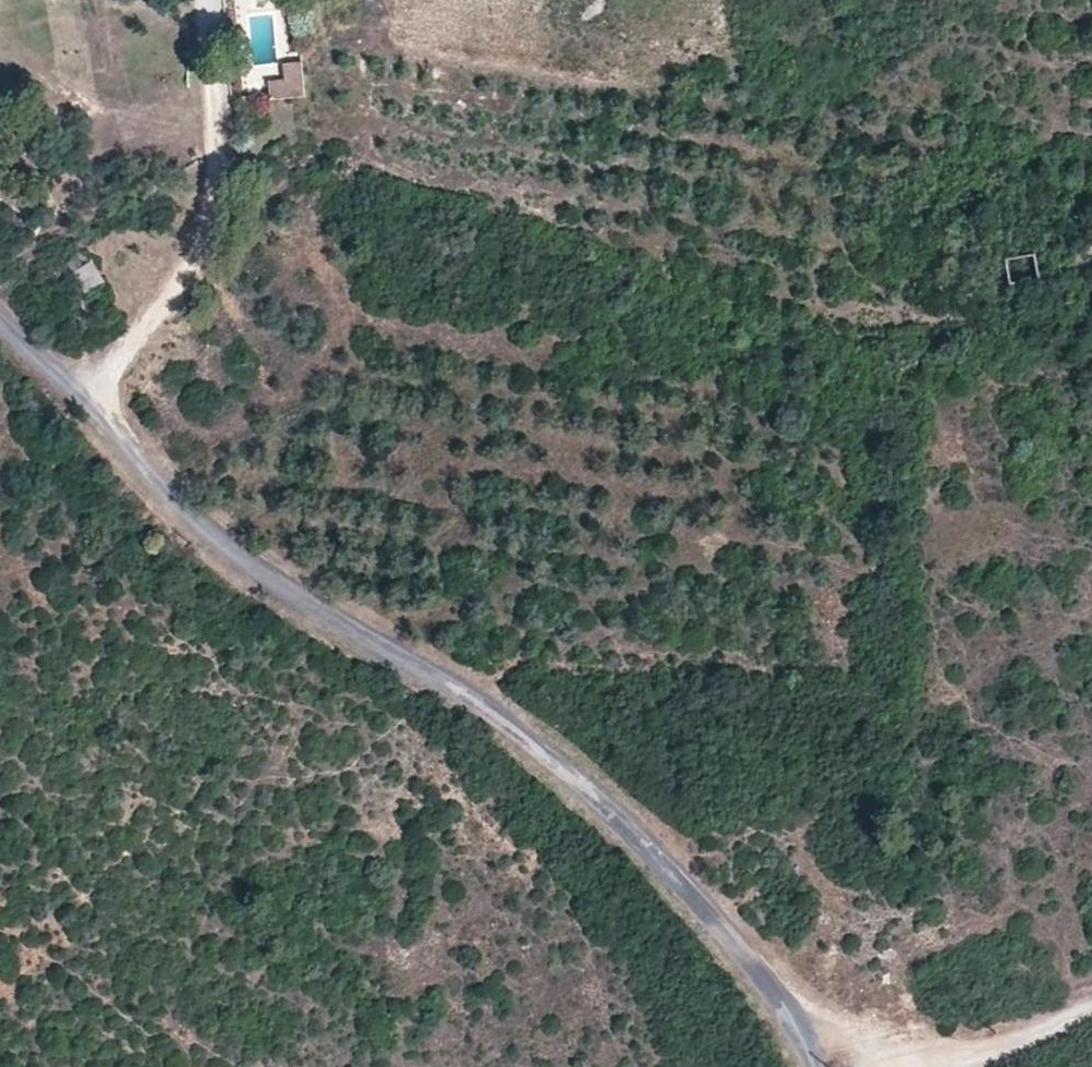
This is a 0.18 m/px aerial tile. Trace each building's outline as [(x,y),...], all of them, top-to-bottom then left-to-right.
[(302,100),(298,63),(283,65),(284,84),(267,86),(269,102),(302,100)] [(86,252),(69,262),(87,294),(106,283),(86,252)]
